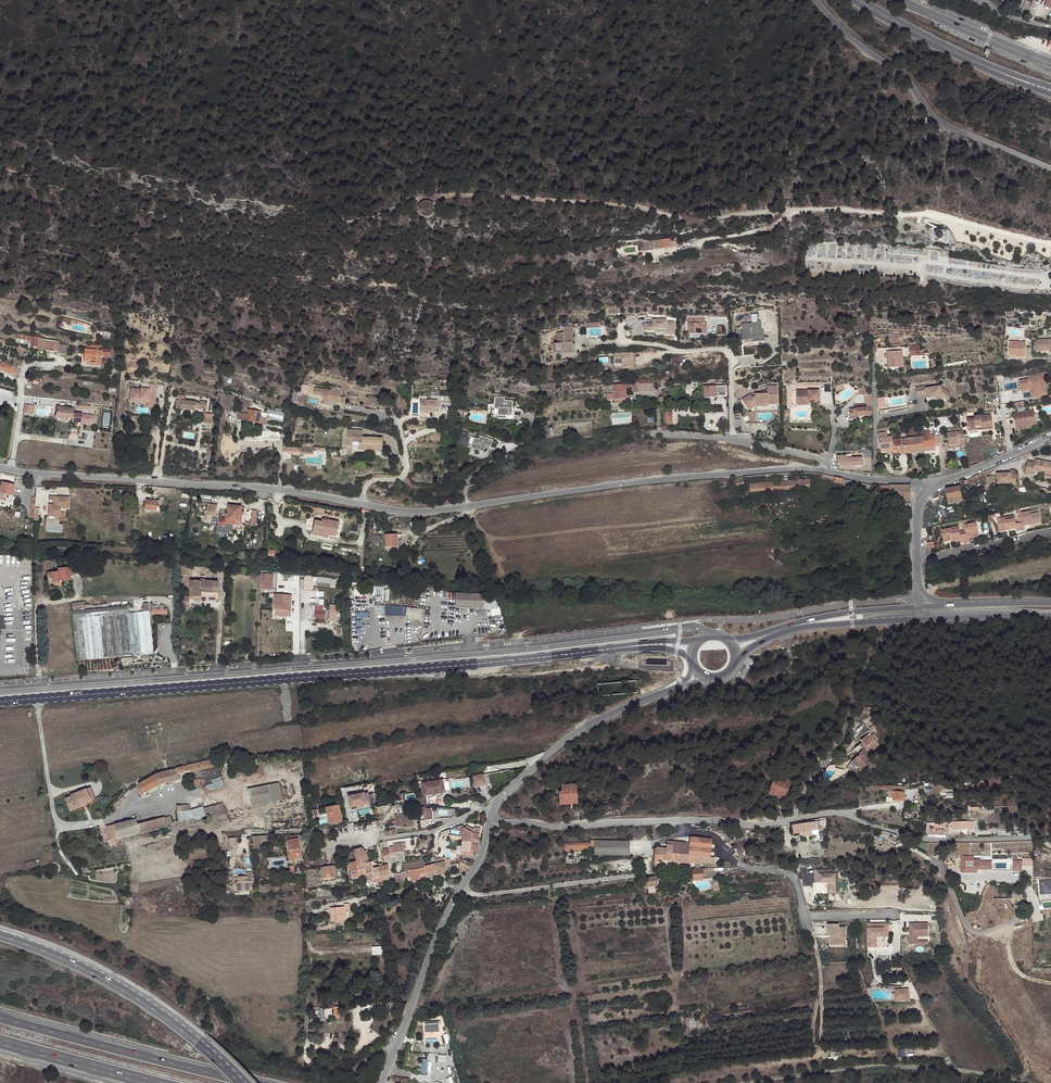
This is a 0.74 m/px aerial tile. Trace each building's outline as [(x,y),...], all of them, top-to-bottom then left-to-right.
[(1032,1),(1027,0),(1026,0),(1024,8),(1029,10),(1032,1)] [(1042,6),(1050,9),(1050,0),(1045,0),(1042,6)] [(431,204),(431,203),(429,202),(428,201),(426,201),(424,201),(423,202),(421,202),(420,203),(419,205),(418,206),(418,208),(418,209),(418,211),(419,212),(420,214),(421,215),(422,216),(424,216),(425,216),(426,216),(428,216),(429,216),(430,215),(431,214),(432,213),(433,212),(433,210),(433,209),(433,208),(433,206),(432,205),(431,204)] [(942,236),(942,235),(942,234),(941,232),(940,231),(938,231),(937,231),(936,232),(934,233),(934,234),(934,235),(934,236),(934,238),(935,239),(936,239),(938,239),(939,239),(940,239),(941,238),(942,236)] [(659,238),(643,239),(644,246),(660,245),(659,239),(659,238)] [(670,238),(659,239),(660,245),(660,248),(671,248),(670,242),(670,238)] [(751,326),(740,326),(740,343),(750,343),(750,344),(762,345),(762,332),(760,332),(760,317),(756,317),(756,326),(751,326)] [(677,334),(676,319),(653,320),(653,322),(645,323),(646,330),(668,329),(669,335),(677,334)] [(689,323),(689,334),(701,334),(701,325),(705,325),(705,322),(701,322),(701,323),(695,323),(689,323)] [(573,332),(572,326),(563,327),(563,333),(556,333),(557,344),(554,344),(555,352),(562,351),(562,350),(572,349),(572,343),(570,343),(570,336),(571,336),(571,332),(573,332)] [(898,334),(879,334),(879,340),(881,340),(887,341),(887,343),(898,343),(898,338),(903,338),(903,335),(898,335),(898,334)] [(38,338),(30,336),(30,341),(32,342),(31,346),(37,347),(37,349),(58,352),(59,345),(59,343),(38,340),(38,338)] [(1050,348),(1050,337),(1035,338),(1036,349),(1041,349),(1041,348),(1049,348),(1050,348)] [(1010,340),(1009,352),(1017,352),(1017,354),(1025,355),(1026,340),(1010,340)] [(653,347),(652,344),(645,346),(646,351),(639,353),(641,360),(649,357),(649,359),(652,358),(652,356),(656,355),(653,347)] [(69,346),(59,345),(58,352),(58,354),(67,355),(69,346)] [(925,345),(909,346),(909,352),(910,352),(922,351),(923,355),(923,356),(926,356),(925,345)] [(83,366),(85,367),(91,367),(91,364),(102,365),(104,353),(86,351),(86,356),(85,363),(83,363),(83,366)] [(636,367),(635,351),(615,353),(615,363),(624,363),(624,368),(636,367)] [(902,367),(901,351),(888,352),(888,357),(885,357),(885,362),(888,362),(888,367),(893,366),(893,368),(902,367)] [(1,362),(0,366),(0,370),(15,375),(17,368),(1,362)] [(1030,373),(1017,375),(1018,383),(1028,382),(1029,387),(1030,391),(1043,390),(1041,371),(1030,372),(1030,373)] [(245,384),(224,376),(221,388),(227,389),(228,385),(242,390),(245,384)] [(638,382),(631,383),(631,393),(654,391),(653,383),(638,384),(638,382)] [(140,390),(131,389),(130,399),(147,401),(154,402),(156,385),(149,384),(149,390),(140,389),(140,390)] [(314,394),(314,385),(303,384),(303,393),(314,394)] [(626,384),(605,386),(606,400),(614,400),(627,399),(626,384)] [(726,396),(726,385),(704,386),(704,397),(715,396),(726,396)] [(750,395),(742,400),(746,406),(753,402),(755,407),(768,407),(768,404),(777,404),(777,385),(767,386),(767,390),(767,394),(761,394),(761,392),(755,394),(755,396),(753,396),(751,397),(750,395)] [(341,388),(332,387),(331,391),(325,390),(324,400),(323,404),(329,405),(330,402),(344,404),(345,398),(340,397),(341,392),(341,388)] [(950,401),(954,395),(942,387),(929,390),(929,388),(919,390),(921,399),(930,397),(931,400),(945,397),(950,401)] [(808,401),(819,401),(819,391),(797,391),(797,401),(808,401)] [(430,400),(421,400),(421,412),(427,412),(435,412),(435,403),(441,402),(441,397),(430,397),(430,400)] [(147,401),(130,399),(129,402),(147,404),(147,408),(154,408),(154,406),(154,402),(147,401)] [(199,407),(199,408),(201,408),(201,417),(204,418),(206,402),(199,401),(199,403),(184,401),(178,400),(177,400),(176,408),(195,411),(195,408),(195,406),(199,407)] [(421,412),(421,400),(413,400),(413,412),(421,412)] [(492,421),(513,422),(514,404),(505,403),(505,400),(496,400),(495,412),(493,412),(492,421)] [(753,402),(746,406),(748,411),(755,407),(753,402)] [(35,414),(36,405),(25,403),(24,412),(35,414)] [(866,407),(866,404),(854,405),(855,408),(849,409),(850,419),(855,419),(855,417),(872,415),(872,407),(866,407)] [(61,418),(60,420),(72,421),(72,415),(73,411),(57,409),(56,417),(61,418)] [(264,424),(265,419),(265,418),(261,417),(260,417),(261,413),(250,410),(250,415),(246,414),(245,421),(259,424),(259,423),(264,424)] [(1034,410),(1013,415),(1016,431),(1031,428),(1030,426),(1037,425),(1034,410)] [(666,412),(666,425),(675,424),(674,411),(666,412)] [(246,414),(239,413),(238,419),(245,421),(246,414)] [(82,417),(72,415),(72,421),(71,423),(71,425),(81,426),(82,417)] [(975,422),(967,423),(968,435),(976,434),(976,430),(981,429),(981,434),(993,433),(992,421),(992,419),(974,420),(975,422)] [(245,440),(257,441),(258,431),(246,430),(245,440)] [(283,438),(284,434),(281,433),(281,431),(270,430),(269,439),(280,440),(280,438),(283,438)] [(351,437),(360,439),(361,433),(346,431),(343,446),(349,447),(351,437)] [(958,433),(947,434),(948,445),(958,445),(958,447),(966,447),(965,439),(963,439),(958,439),(958,436),(958,433)] [(892,439),(892,435),(887,436),(879,437),(880,449),(893,448),(892,439)] [(927,436),(922,437),(922,444),(923,447),(935,446),(935,445),(939,444),(938,436),(934,436),(927,436)] [(922,444),(922,437),(907,438),(907,445),(922,444)] [(459,447),(470,450),(471,446),(473,441),(462,438),(459,447)] [(907,445),(907,438),(892,439),(893,448),(898,447),(907,446),(907,445)] [(487,448),(492,450),(494,443),(481,439),(480,443),(475,441),(473,447),(472,451),(484,455),(487,448)] [(361,452),(361,453),(363,453),(363,450),(369,451),(368,455),(377,456),(379,444),(361,440),(361,452)] [(908,452),(908,453),(923,452),(923,447),(922,444),(907,445),(907,446),(908,452)] [(862,457),(846,457),(846,465),(862,465),(862,457)] [(1035,470),(1045,473),(1050,474),(1050,462),(1037,459),(1036,462),(1028,461),(1025,473),(1034,475),(1035,470)] [(1010,473),(997,474),(997,484),(1010,483),(1010,486),(1016,485),(1015,470),(1009,470),(1010,473)] [(988,488),(985,472),(970,478),(963,481),(965,484),(971,481),(973,490),(988,488)] [(850,480),(819,473),(817,478),(848,486),(849,483),(850,483),(851,480),(850,480)] [(799,488),(811,487),(810,479),(798,479),(776,481),(750,483),(750,491),(777,489),(799,488)] [(11,502),(13,496),(16,496),(16,495),(15,494),(17,488),(15,488),(15,485),(2,481),(0,488),(0,499),(11,502)] [(879,485),(870,485),(870,491),(879,493),(885,491),(885,485),(879,485)] [(885,491),(879,493),(888,495),(889,485),(885,485),(885,491)] [(960,486),(945,489),(947,500),(948,504),(963,501),(962,497),(960,486)] [(50,501),(53,502),(56,502),(55,505),(53,505),(49,505),(49,515),(55,516),(55,518),(60,518),(65,518),(66,513),(61,513),(61,509),(69,509),(70,498),(50,497),(50,501)] [(159,511),(160,502),(149,502),(148,510),(159,511)] [(227,516),(227,522),(241,522),(241,515),(241,512),(241,508),(228,507),(227,516)] [(1021,524),(1020,524),(1022,532),(1026,531),(1025,527),(1025,525),(1033,523),(1033,525),(1033,526),(1042,524),(1040,514),(1032,516),(1031,513),(1023,515),(1025,523),(1021,524)] [(242,526),(242,515),(241,515),(241,522),(227,522),(227,516),(226,516),(225,526),(242,526)] [(1022,532),(1020,524),(1017,525),(1016,519),(1007,521),(1007,518),(998,520),(1000,529),(1009,527),(1010,531),(1017,529),(1018,532),(1022,532)] [(966,543),(964,534),(968,533),(967,526),(965,519),(963,520),(965,530),(960,531),(959,527),(943,530),(945,541),(953,539),(954,541),(954,542),(962,540),(962,544),(966,543)] [(338,535),(340,523),(330,521),(326,520),(324,520),(324,523),(316,521),(313,535),(321,537),(322,532),(330,534),(338,535)] [(968,533),(964,534),(966,543),(970,542),(970,539),(969,536),(974,535),(975,538),(980,537),(977,524),(969,525),(967,526),(968,533)] [(397,547),(397,535),(385,535),(385,547),(397,547)] [(71,578),(70,566),(58,567),(58,570),(47,571),(48,576),(53,576),(54,581),(54,583),(55,583),(56,584),(57,584),(59,584),(60,583),(60,582),(60,581),(60,579),(71,578)] [(318,587),(337,587),(337,577),(314,577),(314,581),(318,581),(318,587)] [(202,593),(217,593),(217,582),(190,580),(190,588),(194,588),(193,597),(201,597),(201,596),(202,593)] [(375,586),(376,595),(385,594),(384,586),(375,586)] [(279,598),(274,598),(273,609),(274,609),(288,610),(288,601),(291,601),(291,596),(283,595),(283,601),(278,601),(279,598)] [(85,605),(85,601),(73,602),(73,610),(85,609),(85,605)] [(288,610),(274,609),(273,616),(287,616),(291,610),(291,601),(288,601),(288,610)] [(376,615),(385,614),(384,605),(376,605),(376,615)] [(315,618),(327,618),(327,611),(324,611),(324,606),(316,606),(315,618)] [(424,607),(418,606),(418,609),(407,608),(405,620),(414,620),(413,627),(422,627),(423,622),(424,609),(424,607)] [(73,611),(74,619),(82,618),(83,618),(91,618),(92,618),(100,617),(102,617),(109,616),(111,616),(118,616),(119,616),(127,615),(129,615),(128,607),(73,611)] [(153,655),(150,613),(145,614),(138,615),(141,656),(153,655)] [(127,615),(119,616),(122,657),(130,657),(127,615)] [(136,615),(129,615),(132,656),(139,656),(136,615)] [(109,616),(102,617),(104,658),(112,658),(109,616)] [(118,616),(111,616),(113,658),(121,657),(118,616)] [(100,617),(92,618),(95,659),(102,658),(100,617)] [(82,618),(74,619),(76,660),(84,659),(82,618)] [(91,618),(83,618),(86,659),(94,659),(91,618)] [(861,740),(862,743),(871,736),(869,734),(861,740)] [(871,736),(862,743),(859,746),(861,748),(862,748),(864,750),(860,754),(861,755),(854,760),(858,765),(862,770),(873,761),(868,754),(879,746),(875,741),(871,737),(871,736)] [(138,784),(138,785),(141,794),(159,784),(178,780),(177,776),(177,773),(190,770),(219,763),(218,758),(175,768),(175,770),(156,774),(138,784)] [(846,769),(851,772),(855,766),(858,765),(854,760),(851,762),(846,769)] [(219,763),(190,770),(190,772),(219,765),(219,763)] [(476,774),(476,786),(488,785),(487,774),(476,774)] [(792,781),(778,776),(776,782),(772,781),(768,793),(785,799),(792,781)] [(216,782),(205,784),(206,791),(208,791),(225,788),(224,781),(216,782)] [(438,793),(437,782),(427,784),(427,787),(422,787),(423,794),(428,794),(429,795),(438,793)] [(249,790),(252,807),(283,801),(280,784),(249,790)] [(574,785),(559,786),(560,792),(556,792),(557,805),(576,803),(574,785)] [(904,786),(888,785),(888,787),(888,796),(888,797),(893,797),(893,800),(904,800),(904,792),(904,786)] [(92,786),(88,787),(92,799),(96,797),(92,786)] [(72,795),(66,798),(71,810),(82,806),(81,805),(84,804),(83,803),(88,801),(92,799),(88,787),(78,791),(72,794),(72,795)] [(347,795),(349,805),(356,804),(363,803),(370,802),(368,791),(347,795)] [(224,802),(206,808),(209,815),(218,812),(218,815),(227,813),(224,802)] [(372,807),(360,809),(361,815),(373,813),(372,807)] [(341,822),(339,811),(327,813),(327,815),(322,816),(322,821),(328,820),(329,824),(341,822)] [(408,825),(407,814),(395,814),(396,826),(408,825)] [(167,825),(165,817),(137,824),(139,832),(167,825)] [(139,832),(137,824),(136,818),(107,825),(110,839),(115,838),(139,832)] [(973,821),(951,821),(951,829),(960,829),(961,829),(973,829),(973,821)] [(815,822),(792,824),(793,833),(816,830),(815,822)] [(464,828),(463,828),(462,833),(462,837),(462,838),(472,839),(474,839),(479,839),(479,833),(472,832),(464,828)] [(656,846),(654,848),(652,863),(653,863),(657,860),(658,860),(659,860),(687,863),(688,862),(700,863),(714,863),(714,857),(710,857),(711,839),(689,837),(689,842),(666,840),(666,847),(656,846)] [(228,838),(228,846),(237,846),(236,838),(228,838)] [(462,838),(461,849),(474,850),(476,848),(476,847),(476,844),(473,844),(471,844),(472,839),(462,838)] [(299,839),(298,839),(287,840),(289,854),(289,858),(296,858),(296,853),(300,853),(299,839)] [(565,844),(565,851),(595,850),(595,854),(629,854),(629,839),(594,840),(595,843),(565,844)] [(478,844),(476,844),(476,847),(476,848),(474,850),(461,849),(460,854),(473,855),(474,854),(476,850),(477,847),(478,844)] [(391,861),(405,860),(404,849),(403,846),(393,848),(389,848),(389,850),(384,851),(384,856),(383,856),(384,860),(388,859),(387,856),(390,855),(391,859),(391,861)] [(365,851),(361,847),(354,849),(356,861),(357,865),(358,865),(364,864),(364,863),(363,859),(365,858),(363,854),(365,852),(365,851)] [(961,857),(961,860),(961,868),(960,868),(959,873),(975,873),(975,869),(990,869),(990,861),(974,861),(974,857),(961,857)] [(445,858),(442,859),(443,861),(444,861),(446,869),(451,867),(450,863),(445,858)] [(1013,861),(1013,871),(1023,871),(1023,866),(1033,866),(1033,859),(1022,858),(1022,861),(1013,861)] [(425,866),(423,859),(405,864),(406,871),(408,881),(408,882),(420,879),(420,878),(419,874),(426,872),(424,866),(425,866)] [(350,866),(351,877),(359,875),(358,865),(357,865),(356,861),(350,863),(350,866)] [(368,862),(364,863),(364,864),(366,873),(373,872),(373,868),(372,862),(372,861),(368,862)] [(424,866),(426,872),(426,873),(435,871),(435,873),(440,872),(439,870),(444,868),(443,861),(435,863),(425,866),(424,866)] [(444,861),(443,861),(444,868),(439,870),(440,872),(435,873),(436,875),(436,876),(443,874),(442,872),(447,871),(446,869),(444,861)] [(382,866),(382,862),(377,863),(378,867),(380,877),(384,876),(389,875),(388,865),(382,866)] [(333,866),(322,867),(324,880),(335,878),(334,874),(333,866)] [(691,869),(691,881),(702,880),(702,868),(693,868),(691,869)] [(815,883),(827,883),(827,888),(835,888),(835,870),(814,870),(815,875),(817,875),(817,877),(815,877),(815,883)] [(393,874),(394,884),(396,883),(398,883),(398,881),(408,881),(406,871),(403,872),(403,873),(395,874),(393,874)] [(374,878),(373,872),(366,873),(364,874),(365,874),(365,880),(367,880),(374,878)] [(249,876),(248,876),(240,877),(241,882),(238,882),(239,892),(250,891),(250,890),(249,886),(255,886),(255,877),(254,877),(249,877),(249,876)] [(647,882),(642,882),(643,886),(643,888),(648,887),(648,893),(655,892),(654,886),(658,886),(657,876),(646,877),(647,882)] [(1039,894),(1050,893),(1050,881),(1039,882),(1039,886),(1039,894)] [(1022,894),(1013,890),(1011,896),(1020,900),(1022,894)] [(331,908),(332,922),(347,920),(346,911),(350,910),(349,904),(345,904),(345,906),(331,908)] [(572,914),(565,914),(567,928),(574,927),(572,914)] [(891,937),(891,922),(870,923),(871,947),(880,947),(880,937),(891,937)] [(838,924),(827,925),(827,936),(830,936),(830,945),(840,945),(840,940),(845,940),(844,927),(838,927),(838,924)] [(908,924),(908,945),(917,945),(917,940),(917,937),(927,937),(927,924),(908,924)] [(373,946),(374,955),(384,954),(383,946),(373,946)] [(426,1021),(426,1032),(440,1031),(440,1020),(426,1021)] [(899,1048),(899,1057),(908,1057),(908,1048),(899,1048)]
